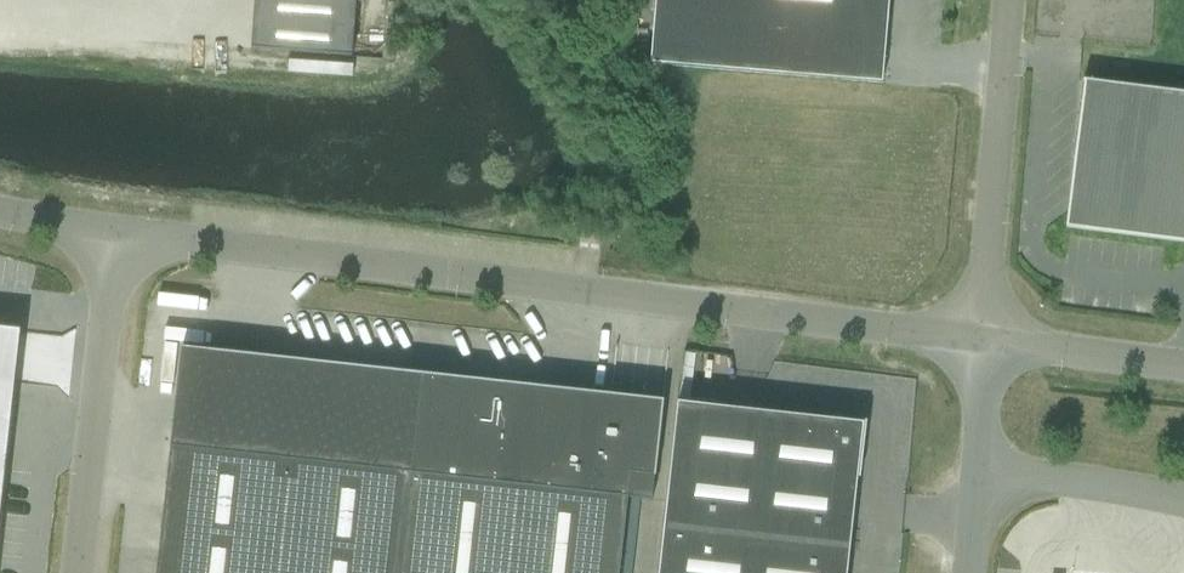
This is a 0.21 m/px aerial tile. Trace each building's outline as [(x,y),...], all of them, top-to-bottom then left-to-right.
[(357,0),(255,0),(252,49),(352,57),(357,0)] [(882,83),(889,0),(655,0),(650,64),(882,83)] [(1066,228),(1183,243),(1183,93),(1083,81),(1084,82),(1066,228)] [(22,331),(0,328),(0,525),(22,331)] [(182,349),(157,572),(619,572),(628,499),(652,501),(659,436),(608,430),(612,397),(610,397),(609,401),(531,392),(532,388),(182,349)] [(677,403),(659,572),(846,572),(857,478),(859,479),(860,472),(859,472),(860,462),(861,463),(863,443),(862,443),(864,423),(839,420),(839,419),(833,418),(832,421),(677,403)]
